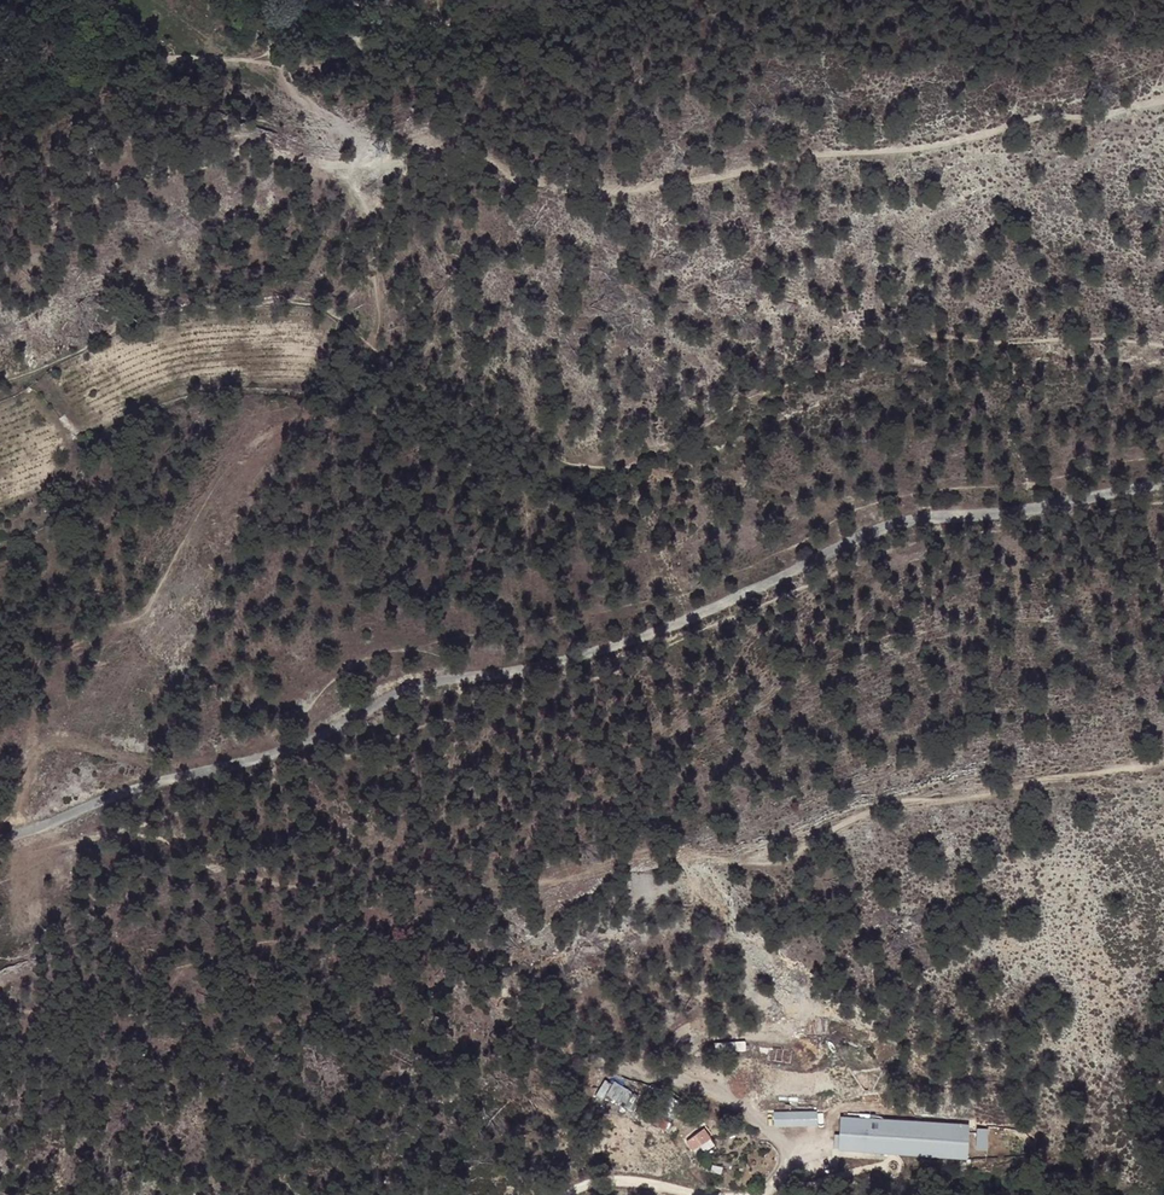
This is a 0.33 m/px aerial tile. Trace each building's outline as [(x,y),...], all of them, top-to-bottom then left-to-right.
[(638,1093),(614,1078),(605,1092),(630,1107),(638,1093)] [(684,1102),(666,1091),(648,1121),(666,1131),(684,1102)] [(818,1124),(819,1109),(775,1108),(775,1124),(818,1124)] [(969,1122),(839,1115),(837,1148),(967,1155),(969,1122)] [(713,1134),(707,1125),(686,1138),(692,1147),(713,1134)]
